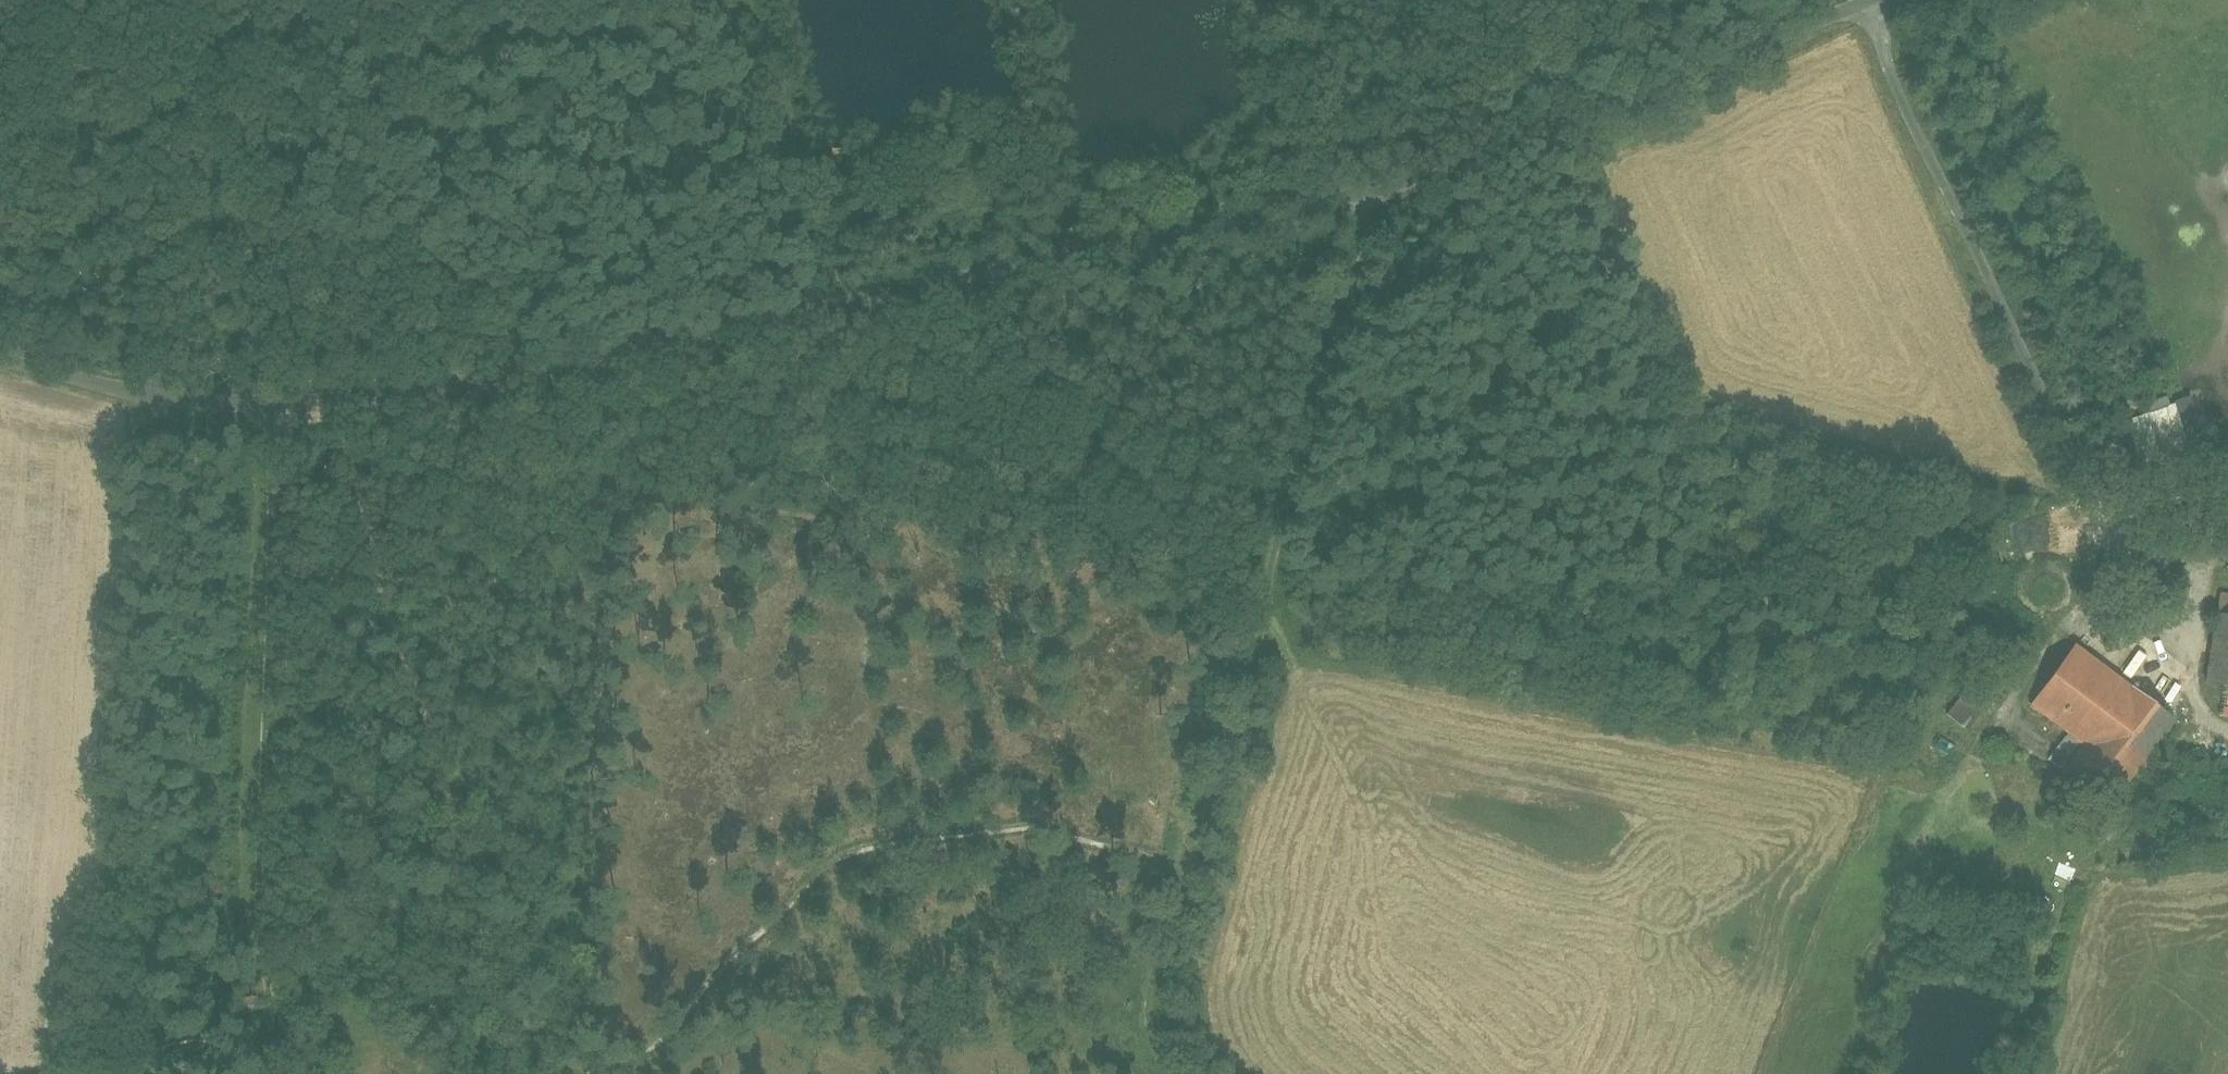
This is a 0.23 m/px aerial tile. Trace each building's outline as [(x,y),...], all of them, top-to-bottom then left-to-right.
[(339,376),(317,377),(318,387),(339,387),(339,376)] [(2187,396),(2121,417),(2140,478),(2162,471),(2156,452),(2200,438),(2187,396)] [(2201,678),(2227,682),(2227,611),(2212,608),(2201,678)] [(2178,717),(2076,641),(2030,702),(2082,741),(2061,768),(2111,805),(2178,717)] [(1937,713),(1960,731),(1985,698),(1962,681),(1937,713)]
